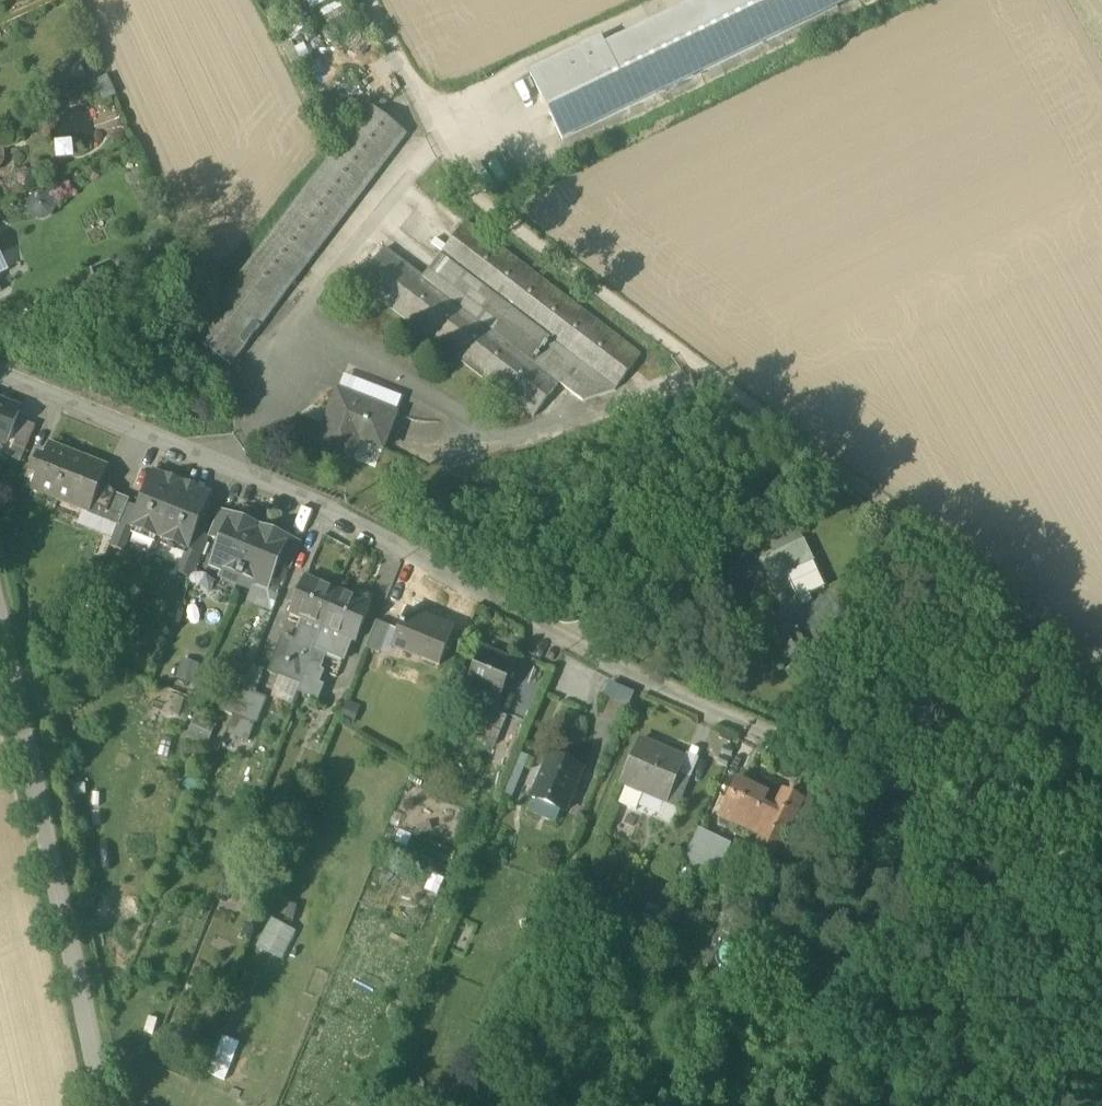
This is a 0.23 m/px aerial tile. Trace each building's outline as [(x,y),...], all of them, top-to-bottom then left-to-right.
[(564,139),(849,0),(699,0),(605,45),(601,38),(531,72),(564,139)] [(116,96),(108,77),(94,83),(102,102),(116,96)] [(336,151),(238,280),(210,316),(193,338),(229,366),(275,308),(407,135),(371,106),(336,151)] [(466,223),(439,258),(615,390),(641,355),(466,223)] [(534,417),(559,383),(424,279),(385,249),(358,285),(534,417)] [(0,253),(0,277),(9,273),(0,253)] [(584,400),(615,390),(439,258),(424,279),(559,383),(584,400)] [(338,392),(396,415),(403,396),(345,373),(338,392)] [(317,447),(347,458),(354,438),(382,449),(396,415),(338,392),(317,447)] [(0,404),(0,440),(7,443),(20,412),(0,404)] [(23,422),(9,459),(21,464),(35,427),(23,422)] [(44,442),(39,457),(44,459),(49,444),(44,442)] [(83,510),(91,514),(101,489),(110,467),(77,455),(49,444),(44,459),(39,457),(32,474),(43,479),(38,492),(60,501),(83,510)] [(131,530),(160,541),(182,484),(153,472),(137,511),(130,530),(131,530)] [(209,495),(182,484),(160,541),(187,552),(195,531),(209,495)] [(91,514),(119,525),(126,507),(129,500),(101,489),(91,514)] [(137,511),(126,507),(119,525),(114,538),(110,548),(122,553),(131,530),(130,530),(137,511)] [(91,514),(83,510),(78,523),(114,538),(119,525),(91,514)] [(219,513),(209,537),(222,542),(231,517),(219,513)] [(220,579),(237,585),(258,533),(244,527),(245,523),(231,517),(222,542),(212,565),(224,570),(220,579)] [(193,578),(209,537),(195,531),(187,552),(179,573),(193,578)] [(768,541),(775,555),(801,543),(796,531),(768,541)] [(272,538),(258,533),(237,585),(251,591),(254,592),(258,583),(268,587),(277,565),(278,564),(288,539),(274,534),(272,538)] [(278,564),(291,570),(301,545),(288,539),(278,564)] [(803,542),(801,543),(775,555),(762,562),(771,581),(786,574),(812,561),(803,542)] [(812,561),(786,574),(802,608),(813,603),(809,596),(825,588),(812,561)] [(803,611),(802,608),(786,574),(771,581),(787,615),(768,625),(783,655),(806,644),(802,636),(812,631),(802,612),(803,611)] [(290,616),(306,623),(323,629),(338,592),(305,579),(290,616)] [(267,589),(268,587),(258,583),(254,592),(251,591),(247,601),(272,612),(280,594),(267,589)] [(338,592),(323,629),(344,638),(356,643),(371,606),(338,592)] [(417,622),(419,617),(406,611),(404,616),(417,622)] [(419,660),(437,667),(452,630),(419,617),(417,622),(404,616),(393,644),(421,656),(419,660)] [(315,650),(323,629),(306,623),(304,627),(303,626),(296,644),(284,639),(270,674),(279,678),(299,686),(301,687),(304,679),(309,666),(315,650)] [(366,652),(376,656),(388,628),(378,624),(366,652)] [(343,642),(344,638),(323,629),(315,650),(327,654),(344,661),(350,645),(343,642)] [(817,643),(812,631),(802,636),(806,644),(783,655),(785,660),(817,643)] [(309,666),(321,671),(327,654),(315,650),(309,666)] [(467,687),(485,694),(499,700),(513,665),(482,652),(467,687)] [(200,663),(182,657),(176,677),(194,683),(200,663)] [(253,665),(244,690),(254,694),(264,670),(253,665)] [(304,679),(318,685),(324,672),(321,671),(309,666),(304,679)] [(293,704),(299,686),(279,678),(271,696),(293,704)] [(304,679),(301,687),(299,693),(319,700),(324,687),(318,685),(304,679)] [(635,692),(610,681),(603,695),(628,706),(635,692)] [(233,714),(257,724),(267,699),(254,694),(244,690),(233,714)] [(488,727),(499,700),(485,694),(474,721),(488,727)] [(360,707),(346,701),(339,719),(353,725),(360,707)] [(216,722),(196,714),(188,734),(208,742),(216,722)] [(640,741),(625,779),(646,788),(669,797),(679,775),(685,760),(640,741)] [(529,756),(521,752),(503,794),(512,797),(529,756)] [(688,753),(685,760),(679,775),(691,780),(700,758),(688,753)] [(562,810),(564,811),(581,770),(549,757),(532,798),(536,800),(562,810)] [(666,805),(678,810),(691,780),(679,775),(669,797),(666,805)] [(759,846),(777,855),(803,803),(785,794),(775,814),(761,807),(767,795),(754,789),(758,782),(743,775),(740,782),(739,782),(721,818),(733,824),(731,829),(737,832),(739,827),(763,838),(759,846)] [(643,796),(646,788),(625,779),(621,787),(626,789),(619,805),(636,812),(643,796)] [(646,788),(643,796),(663,804),(666,805),(669,797),(646,788)] [(556,823),(562,810),(536,800),(530,813),(556,823)] [(672,826),(678,810),(666,805),(663,804),(657,819),(672,826)] [(687,857),(699,863),(711,839),(699,833),(687,857)] [(711,839),(699,863),(714,870),(726,845),(711,839)] [(285,958),(297,928),(272,918),(260,947),(285,958)]
